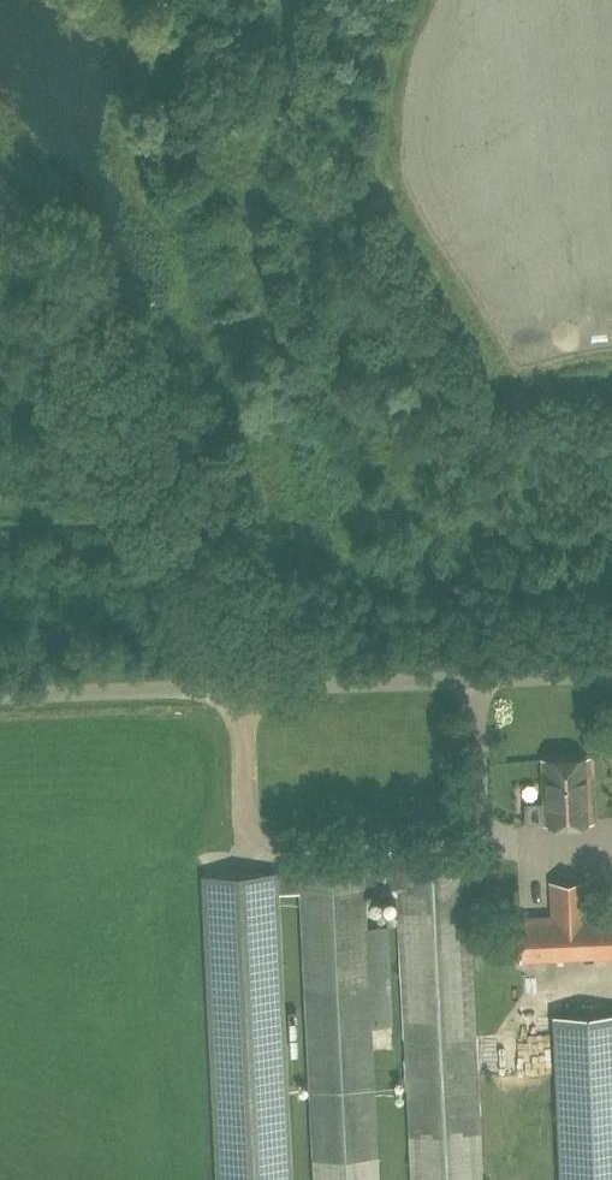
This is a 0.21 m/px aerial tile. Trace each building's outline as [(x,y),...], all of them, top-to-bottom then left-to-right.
[(546,821),(594,819),(591,756),(543,758),(546,821)] [(468,861),(398,865),(398,866),(399,886),(404,991),(474,989),(468,861)] [(398,866),(364,868),(366,887),(399,886),(398,866)] [(301,871),(302,890),(308,991),(371,988),(366,887),(364,868),(301,871)] [(288,956),(285,869),(253,870),(255,956),(288,956)] [(611,952),(611,913),(523,918),(525,956),(611,952)] [(392,927),(368,929),(371,988),(373,1025),(397,1024),(392,927)] [(371,988),(308,991),(316,1161),(378,1158),(373,1025),(371,988)] [(474,989),(404,992),(408,1078),(478,1074),(474,989)] [(557,1012),(562,1179),(611,1179),(611,1011),(557,1012)] [(554,1040),(534,1039),(534,1068),(553,1069),(554,1040)] [(408,1078),(411,1157),(482,1153),(478,1075),(408,1078)] [(411,1157),(413,1179),(483,1179),(482,1154),(411,1157)] [(316,1161),(316,1179),(379,1179),(378,1158),(316,1161)]
